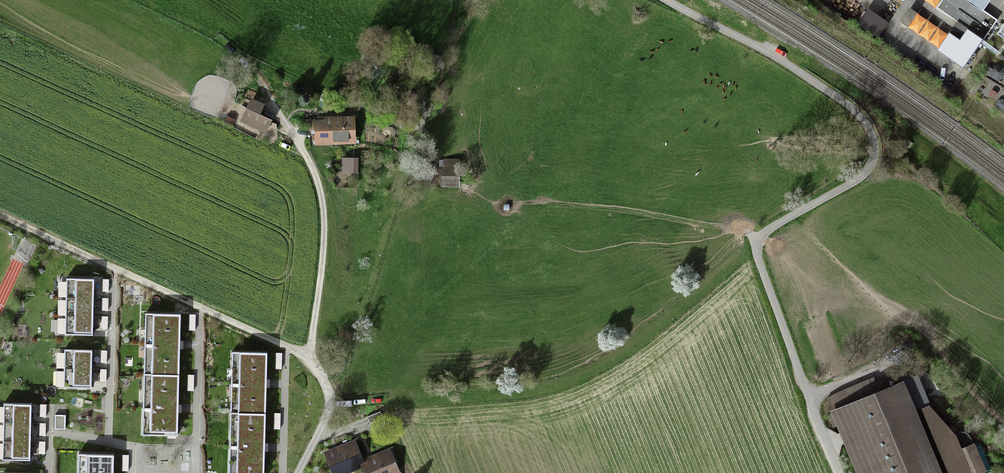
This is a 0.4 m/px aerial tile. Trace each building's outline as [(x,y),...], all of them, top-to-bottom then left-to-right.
[(984,39),(998,19),(986,11),(968,0),(943,0),(938,8),(970,29),(961,41),(952,34),(941,51),(965,67),(984,39)] [(986,11),(993,0),(968,0),(986,11)] [(899,21),(937,45),(948,29),(909,4),(899,21)] [(266,105),(254,100),(245,122),(270,132),(275,121),(262,115),(266,105)] [(317,145),(355,144),(355,116),(317,117),(317,145)] [(344,171),(358,173),(359,159),(345,158),(344,171)] [(443,163),(442,187),(460,188),(461,164),(443,163)] [(66,278),(65,334),(93,335),(93,326),(93,307),(94,288),(94,279),(66,278)] [(146,313),(142,434),(177,435),(178,408),(180,344),(181,314),(146,313)] [(65,349),(64,387),(91,388),(92,378),(92,359),(92,350),(65,349)] [(229,472),(264,472),(265,447),(266,383),(267,353),(232,352),(229,472)] [(858,472),(947,472),(911,380),(834,410),(858,472)] [(31,455),(31,437),(31,419),(32,405),(3,404),(2,459),(31,460),(31,455)] [(957,472),(978,472),(965,438),(941,410),(932,412),(957,472)] [(368,417),(370,423),(383,418),(381,412),(368,417)] [(65,414),(55,415),(55,429),(65,429),(65,414)] [(386,426),(383,418),(370,423),(373,431),(386,426)] [(335,472),(343,472),(363,465),(362,462),(354,443),(327,454),(335,472)] [(390,451),(362,462),(363,465),(367,472),(399,472),(390,451)] [(114,454),(79,453),(78,472),(113,472),(114,454)]
